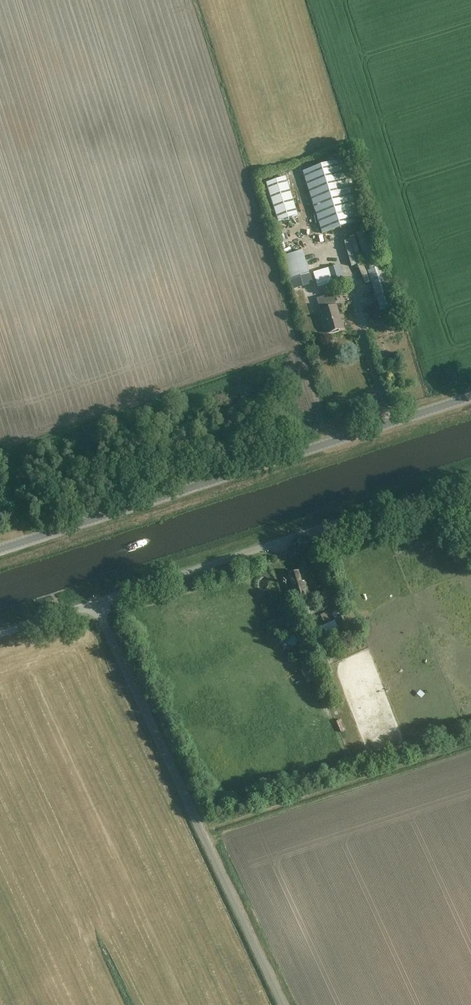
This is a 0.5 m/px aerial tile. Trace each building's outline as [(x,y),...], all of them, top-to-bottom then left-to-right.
[(364,221),(344,159),(302,173),(322,234),(364,221)] [(279,224),(272,226),(280,250),(286,248),(279,224)] [(382,267),(370,229),(355,234),(380,312),(396,307),(384,267),(382,267)] [(286,254),(292,276),(309,271),(303,249),(286,254)] [(341,265),(313,273),(318,287),(333,283),(334,287),(346,284),(341,265)] [(343,329),(332,295),(317,299),(327,334),(343,329)] [(306,582),(302,583),(298,573),(298,572),(289,575),(298,603),(307,600),(305,595),(310,593),(306,582)] [(359,628),(352,613),(335,621),(341,636),(359,628)]
